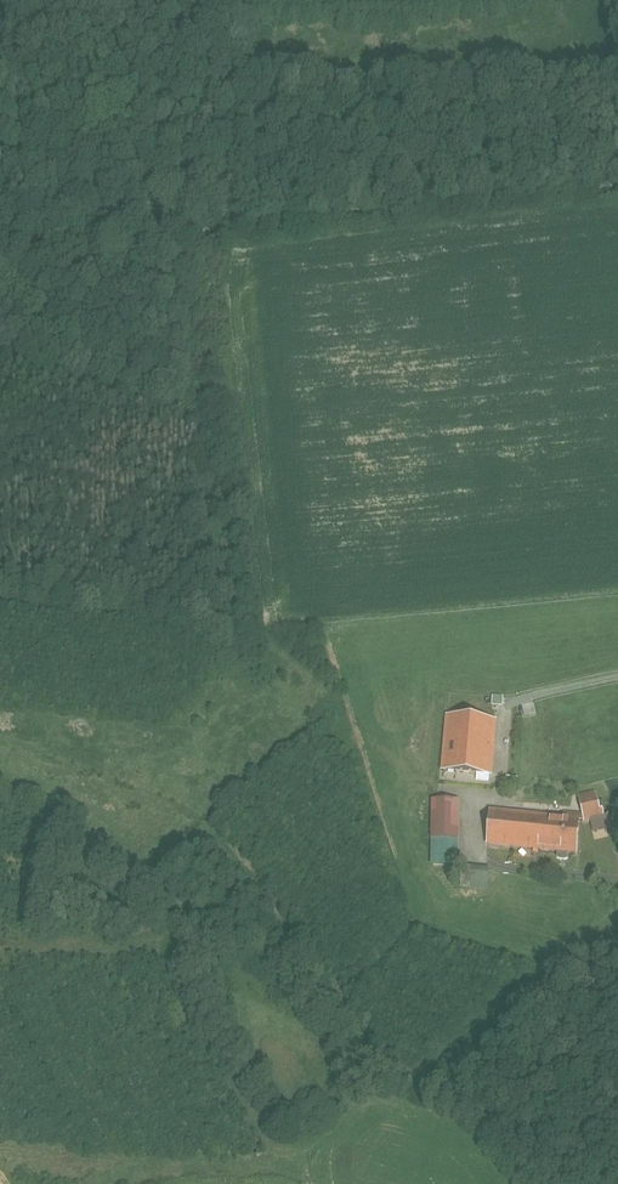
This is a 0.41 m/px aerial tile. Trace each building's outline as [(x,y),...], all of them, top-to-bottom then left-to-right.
[(492,777),(496,720),(444,717),(440,773),(492,777)] [(599,816),(594,796),(576,800),(580,818),(582,826),(587,825),(590,837),(610,833),(608,820),(603,821),(602,815),(599,816)] [(456,868),(458,801),(433,801),(431,867),(456,868)] [(489,814),(485,852),(574,860),(577,826),(582,826),(580,818),(563,816),(562,822),(489,814)] [(490,871),(462,869),(461,892),(489,893),(490,871)]
